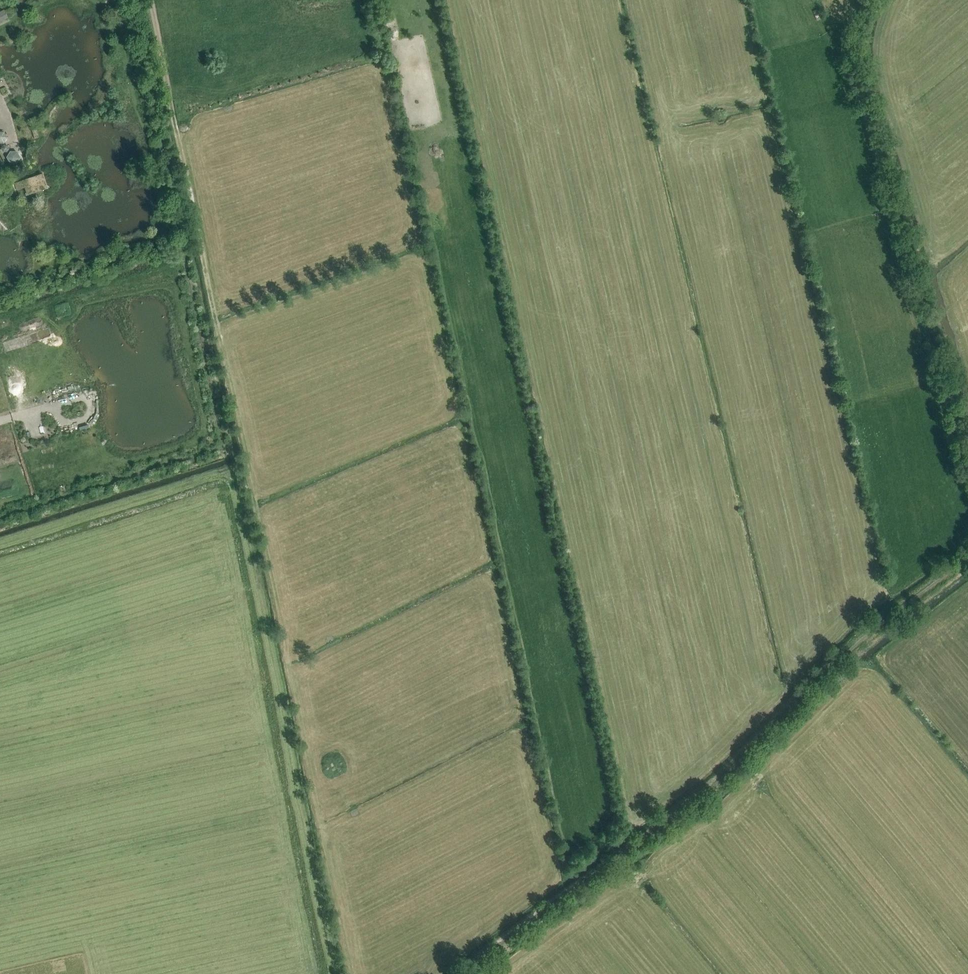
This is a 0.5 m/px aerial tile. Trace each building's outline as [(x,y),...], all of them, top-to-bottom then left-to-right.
[(8,131),(0,130),(0,141),(8,142),(8,131)] [(22,160),(20,150),(9,152),(12,163),(22,160)] [(17,190),(25,188),(28,195),(48,188),(43,173),(14,183),(17,190)]
